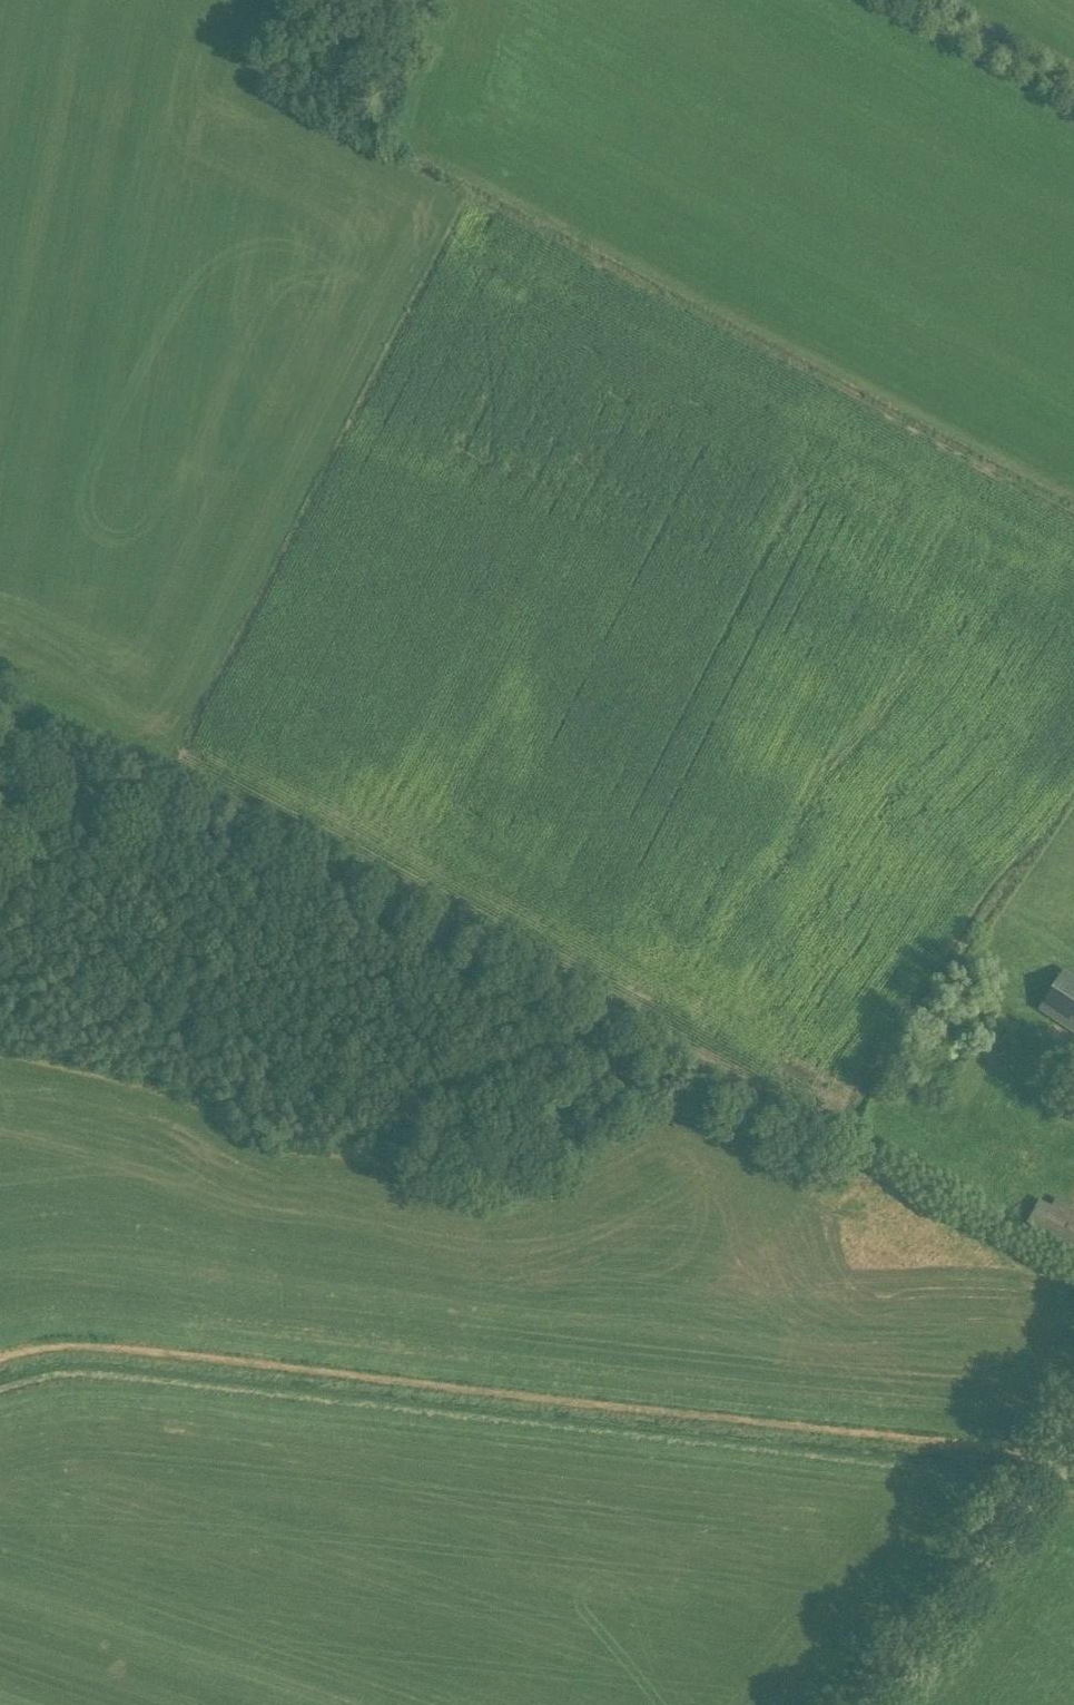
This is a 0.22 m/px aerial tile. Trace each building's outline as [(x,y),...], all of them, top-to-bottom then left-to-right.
[(1064,971),(1038,1011),(1073,1034),(1073,978),(1064,971)] [(1053,1207),(1040,1200),(1025,1227),(1073,1253),(1073,1210),(1057,1201),(1053,1207)]
